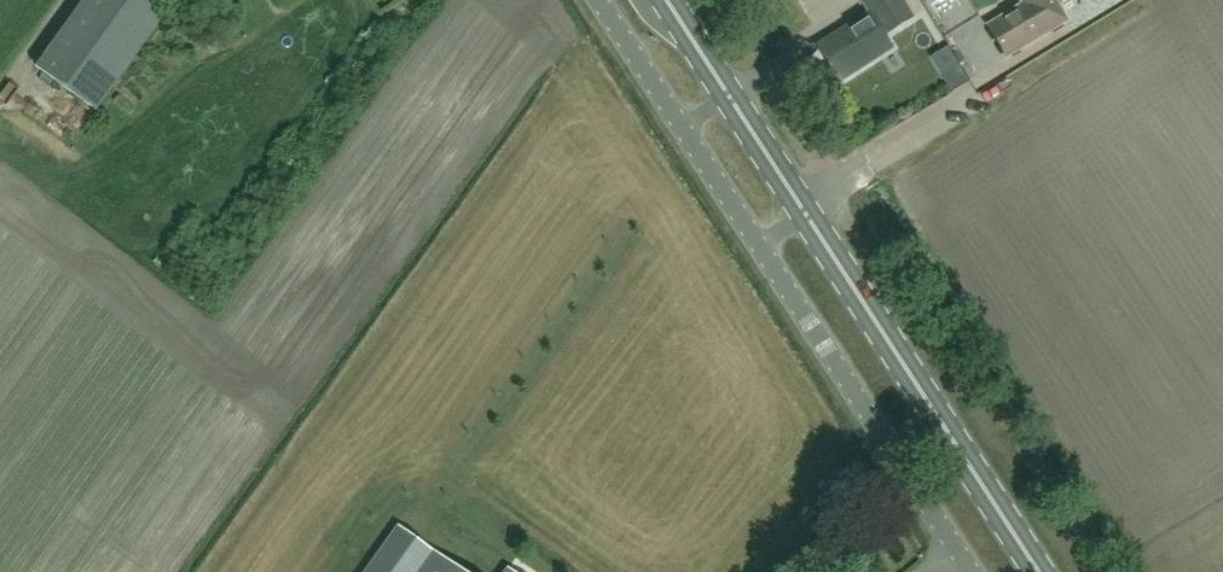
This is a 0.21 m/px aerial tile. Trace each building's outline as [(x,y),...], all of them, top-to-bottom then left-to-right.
[(169,11),(153,0),(82,0),(33,67),(96,112),(169,11)] [(877,56),(870,44),(911,18),(900,0),(861,0),(872,18),(859,25),(857,22),(817,46),(815,47),(837,81),(838,81),(838,80),(841,79),(843,79),(853,74),(853,71),(877,56)] [(1054,0),(1021,0),(1023,4),(987,26),(1005,56),(1066,20),(1054,0)] [(968,82),(960,68),(943,78),(952,92),(968,82)] [(434,553),(421,571),(461,571),(434,553)]
